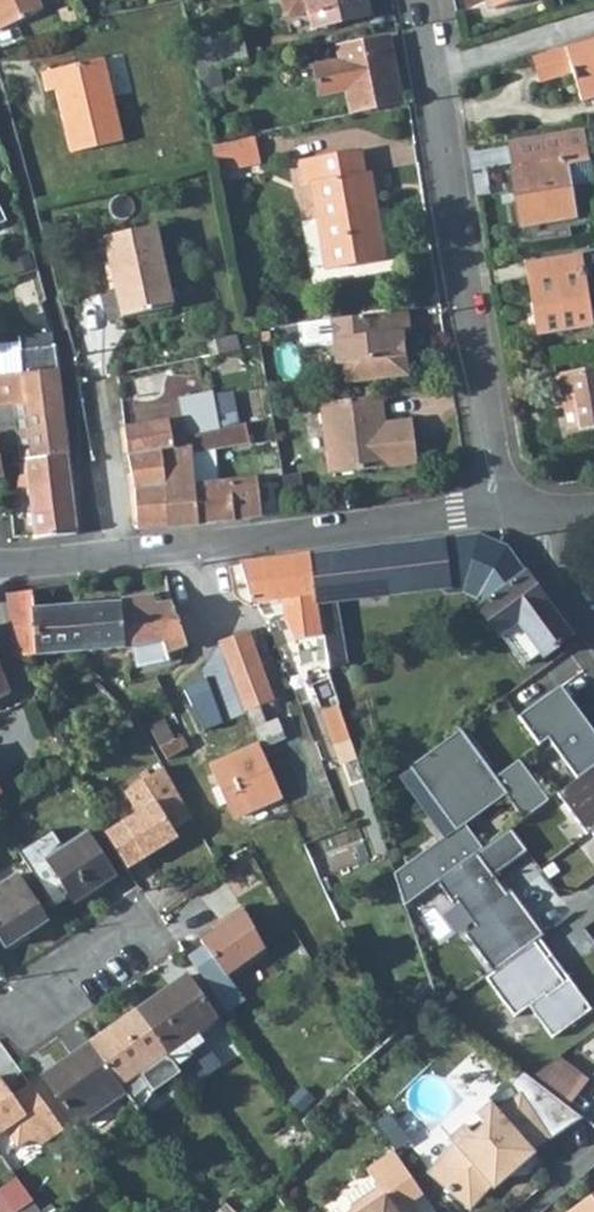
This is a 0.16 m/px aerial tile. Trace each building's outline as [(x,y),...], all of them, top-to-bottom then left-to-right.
[(1,29),(41,10),(37,0),(0,0),(0,28),(1,29)] [(285,17),(309,12),(312,27),(368,15),(365,0),(281,0),(285,17)] [(492,11),(525,0),(489,0),(492,11)] [(241,36),(200,45),(192,46),(197,70),(216,66),(247,60),(241,36)] [(388,36),(336,46),(339,60),(313,65),(319,97),(344,92),(349,114),(402,102),(388,36)] [(531,59),(539,84),(573,74),(582,103),(593,99),(593,40),(531,59)] [(102,58),(43,71),(47,91),(57,89),(71,152),(122,140),(102,58)] [(197,70),(207,112),(221,109),(217,90),(221,89),(216,66),(197,70)] [(589,160),(583,131),(509,143),(513,168),(509,168),(519,227),(573,218),(564,164),(589,160)] [(216,145),(223,174),(261,166),(254,137),(216,145)] [(310,183),(326,271),(385,261),(369,171),(363,173),(359,150),(297,160),(301,184),(310,183)] [(154,226),(104,237),(122,317),(171,306),(154,226)] [(529,281),(537,337),(591,328),(580,254),(528,263),(530,281),(529,281)] [(408,330),(406,310),(331,319),(333,339),(336,364),(342,364),(344,382),(406,374),(401,331),(408,330)] [(331,319),(301,323),(303,342),(333,339),(331,319)] [(68,454),(55,346),(53,333),(18,337),(18,343),(21,373),(24,406),(13,407),(18,450),(21,465),(28,464),(27,460),(68,454)] [(235,336),(206,343),(209,356),(238,349),(235,336)] [(0,344),(0,375),(21,373),(18,343),(0,344)] [(555,375),(559,399),(560,398),(574,396),(579,430),(579,431),(593,429),(593,368),(555,375)] [(13,407),(24,406),(21,373),(0,375),(0,409),(13,407)] [(134,489),(137,530),(167,528),(161,450),(185,445),(184,437),(219,430),(212,396),(211,391),(179,398),(183,418),(124,428),(134,489)] [(212,396),(219,430),(237,426),(231,392),(212,396)] [(382,424),(378,395),(320,403),(328,474),(416,464),(411,421),(382,424)] [(560,398),(565,432),(579,430),(574,396),(560,398)] [(18,450),(13,407),(0,409),(0,454),(18,450)] [(193,474),(192,456),(204,454),(254,444),(250,423),(237,426),(219,430),(184,437),(185,445),(161,450),(167,528),(198,526),(194,485),(193,474)] [(36,538),(78,534),(68,454),(27,460),(28,464),(28,467),(21,469),(22,476),(30,474),(31,484),(36,538)] [(192,456),(193,474),(206,473),(204,454),(192,456)] [(30,474),(22,476),(20,485),(31,484),(30,474)] [(258,479),(229,481),(194,485),(198,526),(265,517),(258,479)] [(471,584),(485,602),(525,573),(506,548),(477,536),(442,540),(447,586),(471,584)] [(447,586),(442,540),(310,555),(316,602),(327,671),(346,664),(335,600),(447,586)] [(321,635),(316,602),(310,555),(241,563),(251,601),(283,597),(286,622),(295,639),(321,635)] [(544,656),(571,636),(525,573),(485,602),(478,607),(498,635),(502,633),(524,664),(541,652),(544,656)] [(34,607),(32,590),(7,593),(7,607),(9,622),(15,652),(16,658),(83,652),(78,604),(34,607)] [(154,599),(153,596),(121,599),(121,601),(123,631),(161,627),(154,599)] [(187,647),(171,598),(154,599),(161,627),(167,654),(187,647)] [(123,631),(121,601),(78,604),(83,652),(106,650),(109,669),(135,666),(135,669),(169,661),(167,654),(161,627),(123,631)] [(258,706),(271,701),(247,631),(219,641),(221,645),(226,660),(246,712),(261,748),(285,738),(278,718),(264,723),(258,706)] [(221,645),(202,669),(226,660),(221,645)] [(205,731),(246,712),(226,660),(202,669),(205,677),(183,685),(205,731)] [(8,693),(0,672),(0,697),(8,693)] [(560,691),(593,738),(593,734),(562,690),(560,691)] [(519,721),(540,749),(550,742),(553,740),(581,780),(593,771),(593,738),(560,691),(519,721)] [(324,712),(335,746),(350,741),(339,707),(324,712)] [(160,747),(175,740),(164,718),(148,725),(160,747)] [(462,731),(416,765),(441,798),(435,802),(457,831),(395,876),(405,908),(484,851),(467,827),(507,797),(525,821),(551,803),(521,763),(496,781),(493,784),(482,768),(485,764),(462,731)] [(160,747),(166,760),(189,747),(183,735),(175,740),(160,747)] [(553,740),(550,742),(579,782),(581,780),(553,740)] [(234,818),(281,797),(257,744),(210,765),(219,785),(212,789),(219,806),(227,803),(234,818)] [(485,764),(482,768),(493,784),(496,781),(485,764)] [(416,765),(410,769),(435,802),(441,798),(416,765)] [(128,869),(177,837),(173,829),(192,817),(164,767),(124,792),(137,813),(105,833),(128,869)] [(558,797),(588,838),(592,835),(593,837),(593,771),(581,780),(579,782),(558,797)] [(512,831),(438,884),(453,905),(457,902),(477,930),(466,937),(488,967),(510,951),(516,960),(541,941),(545,939),(512,892),(507,895),(500,885),(495,878),(529,854),(512,831)] [(89,893),(116,876),(87,832),(46,859),(71,898),(86,888),(89,893)] [(0,885),(0,940),(4,947),(47,918),(17,873),(0,885)] [(504,882),(500,885),(507,895),(512,892),(504,882)] [(71,898),(74,903),(89,893),(86,888),(71,898)] [(215,931),(201,941),(204,946),(188,957),(227,1013),(245,1000),(230,979),(268,953),(242,906),(223,919),(225,923),(215,931)] [(212,927),(215,931),(225,923),(223,919),(212,927)] [(516,960),(487,980),(515,1020),(530,1009),(553,1041),(593,1012),(570,982),(566,986),(549,962),(553,959),(541,941),(516,960)] [(570,982),(553,959),(549,962),(566,986),(570,982)] [(196,1031),(217,1017),(187,974),(136,1010),(166,1053),(176,1066),(192,1056),(189,1052),(204,1042),(196,1031)] [(120,1085),(166,1053),(136,1010),(90,1042),(120,1085)] [(90,1042),(43,1075),(78,1125),(125,1092),(120,1085),(90,1042)] [(125,1092),(137,1109),(143,1103),(151,1090),(178,1070),(176,1066),(166,1053),(120,1085),(125,1092)] [(344,1078),(356,1067),(344,1054),(332,1064),(344,1078)] [(564,1055),(535,1077),(570,1104),(592,1082),(564,1055)] [(533,1150),(551,1138),(582,1117),(525,1073),(513,1083),(521,1094),(498,1110),(492,1102),(477,1116),(485,1125),(474,1134),(466,1125),(451,1138),(435,1166),(435,1177),(471,1209),(492,1186),(493,1184),(489,1180),(503,1168),(503,1161),(507,1157),(514,1158),(528,1146),(532,1150),(533,1150)] [(7,1130),(20,1147),(31,1139),(45,1143),(64,1129),(30,1083),(12,1095),(0,1077),(0,1136),(7,1130)] [(73,1128),(66,1133),(76,1147),(83,1142),(73,1128)] [(492,1186),(495,1189),(536,1153),(533,1150),(532,1150),(528,1146),(514,1158),(507,1157),(503,1161),(503,1168),(489,1180),(493,1184),(492,1186)] [(408,1204),(424,1194),(395,1150),(367,1168),(379,1186),(351,1205),(350,1211),(349,1211),(413,1211),(408,1204)] [(264,1192),(254,1177),(216,1211),(242,1211),(264,1192)] [(32,1200),(22,1185),(0,1201),(0,1211),(15,1211),(32,1200)] [(568,1211),(593,1211),(593,1193),(568,1211)] [(32,1200),(15,1211),(40,1211),(32,1200)]
